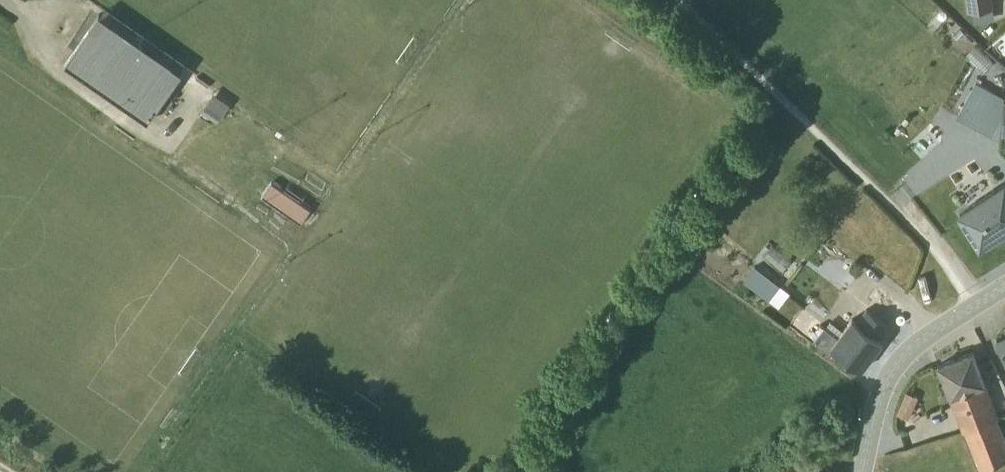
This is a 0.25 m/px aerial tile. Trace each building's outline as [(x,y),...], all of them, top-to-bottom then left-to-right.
[(966,12),(971,11),(973,23),(992,20),(991,9),(992,8),(991,0),(964,0),(966,12)] [(182,73),(98,15),(64,65),(147,121),(182,73)] [(1004,101),(1004,92),(973,81),(959,119),(994,131),(1004,101)] [(979,246),(989,239),(990,241),(1004,231),(1004,186),(1003,183),(968,206),(968,207),(959,214),(965,224),(964,225),(971,236),(972,235),(979,246)] [(314,212),(274,185),(265,198),(305,225),(314,212)] [(771,247),(764,256),(782,271),(790,262),(771,247)] [(736,268),(731,274),(778,308),(789,293),(749,263),(742,272),(736,268)] [(878,339),(900,305),(879,291),(854,322),(851,319),(843,330),(829,320),(824,327),(822,327),(800,310),(787,327),(810,344),(813,342),(828,353),(832,348),(861,370),(882,342),(878,339)] [(996,343),(1004,361),(1004,339),(996,343)] [(965,431),(997,420),(972,352),(938,365),(963,432),(965,431)] [(907,419),(917,397),(905,392),(895,413),(907,419)] [(965,431),(980,468),(1004,458),(1004,440),(997,420),(965,431)]
